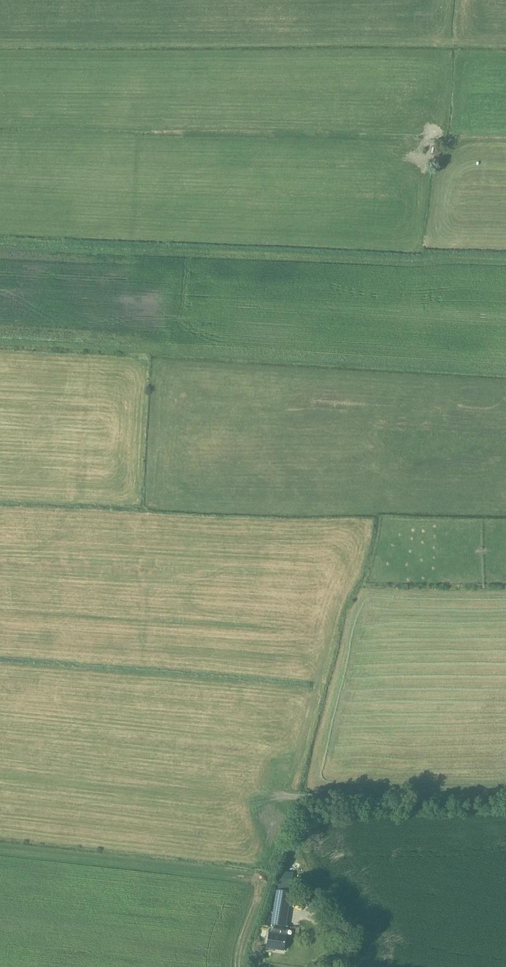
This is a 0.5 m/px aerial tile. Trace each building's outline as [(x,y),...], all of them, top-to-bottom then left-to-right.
[(289,894),(277,892),(272,927),(285,929),(289,894)] [(275,950),(284,951),(286,937),(284,936),(284,932),(272,931),(272,934),(268,934),(266,949),(270,949),(270,951),(274,952),(275,950)]
